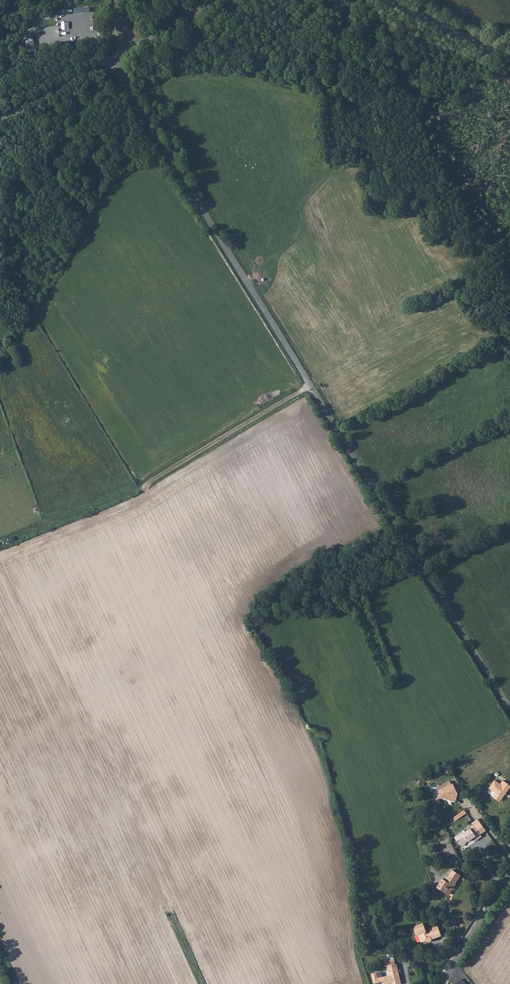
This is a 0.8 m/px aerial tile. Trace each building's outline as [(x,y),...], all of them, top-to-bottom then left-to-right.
[(509,785),(502,779),(499,783),(494,779),(488,787),(495,791),(493,796),(499,800),(509,785)] [(451,805),(448,800),(454,802),(457,793),(451,783),(450,784),(449,780),(436,787),(438,793),(437,796),(439,797),(435,800),(440,811),(451,805)] [(464,810),(454,817),(457,820),(467,813),(464,810)] [(465,832),(464,831),(455,838),(460,845),(467,840),(468,842),(473,838),(474,841),(481,836),(480,834),(486,831),(478,819),(472,823),(474,826),(465,832)] [(460,875),(452,871),(445,881),(443,879),(437,888),(448,894),(460,875)] [(419,931),(423,940),(427,939),(428,940),(432,940),(433,939),(433,936),(442,934),(440,928),(427,932),(426,929),(427,928),(426,924),(425,924),(423,921),(418,922),(419,925),(416,927),(418,931),(419,931)] [(391,957),(381,960),(383,966),(385,965),(388,974),(376,977),(375,972),(370,974),(373,983),(381,980),(383,983),(387,983),(391,983),(392,983),(400,981),(394,962),(393,963),(391,957)]
